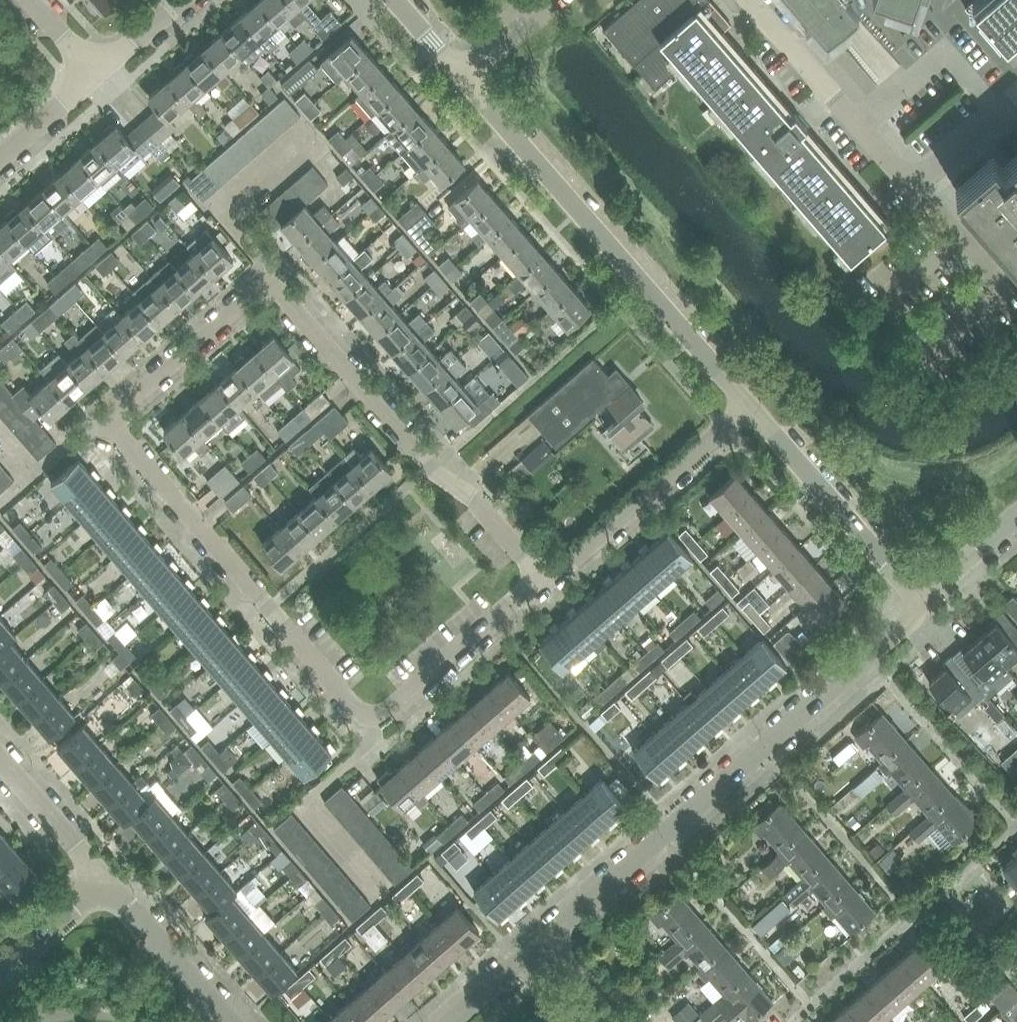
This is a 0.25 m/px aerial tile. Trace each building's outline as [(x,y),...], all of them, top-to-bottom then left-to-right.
[(96,0),(91,4),(101,15),(105,11),(118,0),(95,0),(96,0)] [(258,2),(277,24),(287,16),(295,26),(305,17),(296,7),(295,8),(288,0),(259,0),(258,2)] [(295,8),(296,7),(305,0),(288,0),(295,8)] [(604,29),(657,90),(732,24),(711,0),(638,0),(604,29)] [(829,52),(858,27),(849,17),(858,9),(850,0),(783,0),(829,52)] [(886,1),(883,11),(917,22),(925,0),(884,0),(886,1)] [(1016,40),(1016,0),(973,0),(965,7),(971,14),(978,9),(987,20),(979,28),(1001,54),(1016,40)] [(258,2),(239,18),(265,47),(267,49),(276,41),(269,32),(277,24),(258,2)] [(331,11),(312,28),(314,30),(323,40),(332,32),(341,23),(333,14),(331,11)] [(222,33),(241,56),(247,62),(265,47),(239,18),(222,33)] [(222,33),(204,49),(223,72),(241,56),(222,33)] [(719,35),(683,67),(852,261),(888,229),(805,131),(808,128),(796,115),(792,119),(719,35)] [(329,56),(320,63),(337,82),(345,74),(368,54),(352,36),(329,56)] [(304,39),(296,46),(305,55),(313,48),(304,39)] [(305,55),(296,46),(288,53),(297,62),(305,55)] [(184,63),(205,87),(214,79),(222,88),(231,81),(223,72),(204,49),(196,56),(194,54),(191,53),(184,59),(184,63)] [(345,74),(361,92),(384,72),(368,54),(345,74)] [(281,84),(289,94),(317,71),(308,61),(281,84)] [(167,81),(187,103),(199,117),(207,110),(195,97),(205,87),(184,63),(184,64),(180,63),(173,69),(173,72),(175,74),(167,81)] [(260,77),(269,87),(277,80),(268,70),(260,77)] [(371,115),(377,110),(400,90),(384,72),(361,92),(356,97),(371,115)] [(149,97),(159,107),(169,119),(187,103),(167,81),(149,97)] [(261,93),(269,103),(277,96),(269,87),(261,93)] [(377,110),(392,128),(415,108),(400,90),(377,110)] [(305,92),(295,101),(304,111),(314,102),(305,92)] [(284,98),(276,105),(292,124),(300,117),(284,98)] [(304,111),(313,121),(323,112),(314,102),(304,111)] [(250,103),(232,118),(241,127),(248,121),(258,112),(250,103)] [(276,105),(267,113),(283,131),(292,124),(276,105)] [(159,107),(150,115),(167,134),(171,130),(175,126),(169,119),(159,107)] [(384,135),(400,153),(431,126),(415,108),(392,128),(384,135)] [(267,113),(258,120),(274,139),(283,131),(267,113)] [(150,115),(142,122),(159,141),(160,140),(167,134),(150,115)] [(241,127),(232,118),(223,126),(232,135),(241,127)] [(258,120),(249,128),(265,147),(274,139),(258,120)] [(142,122),(134,130),(150,149),(158,157),(166,149),(159,141),(142,122)] [(97,142),(117,164),(123,171),(141,156),(135,148),(126,137),(116,126),(115,127),(113,125),(110,125),(103,131),(103,133),(105,136),(97,142)] [(400,153),(416,171),(447,144),(431,126),(400,153)] [(249,128),(240,136),(256,154),(265,147),(249,128)] [(327,138),(335,147),(345,138),(337,129),(327,138)] [(134,130),(126,137),(135,148),(141,156),(142,156),(150,149),(134,130)] [(160,140),(159,141),(166,149),(178,138),(171,130),(167,134),(160,140)] [(223,131),(216,136),(222,143),(229,138),(223,131)] [(240,136),(231,144),(247,162),(256,154),(240,136)] [(345,138),(335,147),(342,154),(352,146),(345,138)] [(97,142),(79,158),(99,180),(105,188),(117,178),(121,183),(128,177),(123,171),(117,164),(97,142)] [(231,144),(222,151),(238,170),(247,162),(231,144)] [(447,144),(416,171),(413,174),(418,180),(425,180),(432,174),(440,183),(463,163),(447,144)] [(222,151),(213,159),(229,177),(238,170),(222,151)] [(79,158),(61,174),(80,196),(99,180),(79,158)] [(213,159),(204,167),(220,185),(229,177),(213,159)] [(1004,171),(995,161),(962,190),(998,231),(989,239),(1008,261),(1016,253),(1016,159),(1004,171)] [(303,173),(319,191),(328,183),(312,165),(303,173)] [(359,175),(366,183),(376,174),(369,166),(359,175)] [(204,167),(195,174),(211,193),(220,185),(204,167)] [(345,168),(335,176),(343,185),(353,177),(345,168)] [(294,180),(310,199),(319,191),(303,173),(294,180)] [(61,174),(43,189),(70,221),(71,221),(63,212),(80,196),(61,174)] [(211,193),(195,174),(186,183),(202,201),(211,193)] [(376,174),(366,183),(373,191),(383,182),(376,174)] [(301,207),(304,204),(310,199),(294,180),(285,188),(301,207)] [(463,227),(472,219),(495,200),(478,180),(448,206),(457,217),(455,218),(463,227)] [(285,188),(276,196),(292,215),(301,207),(285,188)] [(43,189),(24,205),(52,237),(70,221),(43,189)] [(175,196),(167,203),(176,213),(184,206),(175,196)] [(276,196),(267,204),(283,222),(292,215),(276,196)] [(361,205),(368,214),(377,205),(370,197),(361,205)] [(478,245),(487,237),(510,217),(495,200),(472,219),(480,228),(471,236),(478,245)] [(398,219),(406,228),(425,212),(417,203),(398,219)] [(274,231),(281,224),(283,222),(267,204),(258,212),(274,231)] [(281,224),(297,243),(331,213),(323,204),(312,214),(304,204),(301,207),(292,215),(283,222),(281,224)] [(6,221),(26,244),(34,253),(52,237),(24,205),(17,212),(15,210),(12,210),(5,215),(5,218),(7,220),(6,221)] [(377,205),(368,214),(375,222),(385,213),(377,205)] [(135,207),(126,214),(135,223),(143,216),(135,207)] [(425,212),(406,228),(430,255),(437,249),(422,232),(434,222),(425,212)] [(331,213),(297,243),(303,250),(301,253),(300,256),(306,263),(310,263),(312,261),(335,241),(327,231),(339,222),(331,213)] [(135,223),(126,214),(118,221),(127,231),(135,223)] [(487,237),(503,255),(526,235),(510,217),(487,237)] [(0,227),(0,251),(8,260),(26,244),(6,221),(0,227)] [(147,221),(139,228),(148,238),(156,231),(147,221)] [(148,238),(139,228),(131,235),(140,245),(148,238)] [(194,238),(185,246),(193,255),(212,276),(231,260),(212,238),(204,230),(194,238)] [(392,241),(399,250),(409,241),(402,232),(392,241)] [(503,255),(519,273),(542,253),(526,235),(503,255)] [(98,238),(90,246),(99,255),(107,248),(98,238)] [(312,261),(328,279),(351,259),(335,241),(312,261)] [(409,241),(399,250),(407,258),(417,249),(409,241)] [(90,246),(72,262),(81,271),(99,255),(90,246)] [(328,279),(344,297),(367,277),(360,268),(373,257),(364,247),(351,259),(328,279)] [(15,269),(8,260),(0,251),(0,283),(15,269)] [(111,253),(103,260),(112,270),(120,263),(111,253)] [(527,282),(535,291),(557,271),(542,253),(519,273),(508,283),(515,292),(527,282)] [(193,255),(175,270),(194,292),(212,276),(193,255)] [(438,265),(445,273),(455,264),(448,256),(438,265)] [(112,270),(103,260),(95,267),(103,277),(112,270)] [(167,261),(149,277),(176,308),(194,292),(175,270),(167,261)] [(72,262),(54,277),(63,287),(81,271),(72,262)] [(455,264),(445,273),(452,282),(462,273),(455,264)] [(424,278),(431,286),(441,277),(434,269),(424,278)] [(535,291),(551,309),(573,289),(557,271),(535,291)] [(63,287),(54,277),(47,284),(55,294),(63,287)] [(131,293),(139,302),(158,323),(176,308),(149,277),(131,293)] [(367,277),(344,297),(349,303),(360,316),(383,296),(392,288),(385,280),(384,280),(376,287),(372,283),(367,277)] [(441,277),(431,286),(438,294),(448,286),(441,277)] [(75,284),(67,291),(76,301),(84,294),(75,284)] [(383,296),(360,316),(364,320),(375,333),(398,313),(391,305),(404,294),(396,285),(392,288),(383,296)] [(573,289),(551,309),(544,314),(551,322),(552,323),(558,318),(567,328),(590,307),(573,289)] [(59,298),(50,306),(59,316),(68,308),(76,301),(67,291),(59,298)] [(470,302),(477,310),(487,301),(480,293),(470,302)] [(487,301),(477,310),(484,318),(494,309),(487,301)] [(26,302),(18,309),(27,319),(35,311),(26,302)] [(139,302),(121,318),(140,339),(158,323),(139,302)] [(39,316),(31,324),(39,333),(47,326),(59,316),(50,306),(39,316)] [(455,315),(451,318),(459,326),(463,323),(473,314),(465,306),(455,315)] [(113,324),(103,333),(122,355),(140,339),(121,318),(113,308),(105,315),(113,324)] [(27,319),(18,309),(10,316),(18,326),(27,319)] [(375,333),(391,351),(426,320),(419,312),(407,323),(398,313),(375,333)] [(473,314),(463,323),(470,331),(480,322),(473,314)] [(391,351),(407,369),(430,349),(423,341),(435,330),(426,320),(391,351)] [(504,321),(494,330),(501,337),(508,345),(518,337),(511,329),(504,321)] [(94,323),(76,339),(85,349),(104,371),(122,355),(103,333),(94,323)] [(39,333),(31,324),(23,331),(32,340),(39,333)] [(77,356),(67,365),(86,387),(104,371),(85,349),(76,339),(72,334),(64,341),(77,356)] [(253,353),(280,383),(287,391),(297,382),(292,376),(301,368),(272,336),(253,353)] [(518,337),(508,345),(516,354),(526,345),(518,337)] [(0,350),(0,362),(2,364),(10,357),(13,360),(24,351),(14,339),(2,349),(0,350)] [(296,340),(290,345),(298,354),(304,349),(296,340)] [(486,350),(494,358),(504,350),(496,341),(486,350)] [(407,369),(422,387),(458,356),(451,348),(438,359),(430,349),(407,369)] [(504,350),(494,358),(501,367),(511,358),(504,350)] [(233,362),(233,365),(236,368),(235,368),(254,390),(262,398),(270,391),(280,383),(253,353),(245,360),(242,357),(239,357),(233,362)] [(39,369),(49,380),(68,402),(86,387),(67,365),(57,354),(39,369)] [(422,387),(438,405),(461,385),(454,377),(466,366),(458,356),(422,387)] [(527,414),(555,446),(606,402),(618,416),(606,427),(624,448),(637,436),(639,439),(653,427),(637,408),(644,402),(627,384),(620,389),(592,357),(527,414)] [(235,368),(217,383),(236,405),(254,390),(235,368)] [(24,385),(12,395),(16,399),(24,408),(32,417),(34,419),(43,411),(50,418),(68,402),(49,380),(33,395),(24,385)] [(9,390),(1,381),(0,382),(0,397),(9,390)] [(199,399),(218,421),(227,432),(245,416),(236,405),(217,383),(199,399)] [(461,385),(438,405),(454,424),(464,416),(473,426),(492,408),(484,398),(478,404),(461,385)] [(16,399),(12,395),(9,390),(0,397),(0,413),(16,399)] [(302,407),(310,417),(329,400),(320,391),(302,407)] [(6,424),(24,408),(16,399),(0,413),(0,417),(6,424)] [(199,399),(181,415),(200,437),(218,421),(199,399)] [(333,405),(314,422),(323,431),(330,439),(349,423),(333,405)] [(292,416),(283,423),(292,432),(300,425),(310,417),(302,407),(292,416)] [(6,424),(14,433),(32,417),(24,408),(6,424)] [(200,437),(181,415),(162,431),(181,453),(191,445),(198,454),(208,445),(200,437)] [(14,433),(21,442),(40,426),(32,417),(14,433)] [(305,430),(296,437),(305,447),(313,440),(323,431),(314,422),(305,430)] [(292,432),(283,423),(275,430),(284,439),(292,432)] [(21,442),(29,451),(48,435),(40,426),(21,442)] [(48,435),(29,451),(37,460),(55,444),(48,435)] [(305,447),(296,437),(288,445),(296,454),(305,447)] [(256,447),(248,454),(256,464),(264,456),(256,447)] [(354,447),(344,456),(372,487),(379,481),(381,484),(385,484),(391,478),(392,475),(389,472),(391,471),(371,449),(362,457),(354,447)] [(256,464),(248,454),(239,462),(248,471),(256,464)] [(344,456),(326,472),(353,503),(372,487),(344,456)] [(52,484),(68,502),(93,480),(76,462),(52,484)] [(269,462),(261,469),(269,478),(277,471),(269,462)] [(269,478),(261,469),(252,476),(260,485),(269,478)] [(229,470),(210,487),(219,496),(238,479),(229,470)] [(0,476),(0,492),(13,481),(5,472),(0,476)] [(308,487),(316,496),(335,519),(353,503),(326,472),(308,487)] [(710,497),(726,515),(752,493),(735,474),(710,497)] [(68,502),(84,520),(109,499),(93,480),(68,502)] [(223,502),(231,510),(250,494),(242,485),(223,502)] [(726,515),(742,533),(767,511),(752,493),(726,515)] [(316,496),(298,512),(317,535),(335,519),(316,496)] [(84,520),(99,538),(124,517),(109,499),(84,520)] [(742,533),(758,551),(783,529),(767,511),(742,533)] [(298,512),(279,528),(299,551),(317,535),(298,512)] [(99,538),(115,557),(140,535),(124,517),(99,538)] [(12,529),(23,542),(31,536),(20,523),(12,529)] [(299,551),(279,528),(261,544),(281,567),(299,551)] [(679,534),(690,547),(696,541),(685,529),(679,534)] [(758,551),(773,569),(799,547),(783,529),(758,551)] [(669,532),(650,549),(672,574),(690,558),(669,532)] [(115,557),(131,575),(156,553),(140,535),(115,557)] [(31,536),(23,542),(34,555),(41,548),(31,536)] [(696,541),(690,547),(701,560),(707,554),(696,541)] [(21,548),(13,555),(21,565),(30,557),(22,547),(21,548)] [(773,569),(789,587),(814,565),(799,547),(773,569)] [(650,549),(632,564),(654,589),(672,574),(650,549)] [(131,575),(146,593),(172,571),(156,553),(131,575)] [(30,557),(21,565),(30,575),(38,568),(39,567),(30,557)] [(43,566),(54,578),(62,572),(51,559),(43,566)] [(632,564),(614,580),(636,605),(654,589),(632,564)] [(710,571),(721,584),(728,577),(717,565),(710,571)] [(789,587),(805,605),(830,583),(814,565),(789,587)] [(146,593),(162,611),(188,590),(172,571),(146,593)] [(62,572),(54,578),(65,591),(72,584),(62,572)] [(728,577),(721,584),(731,595),(738,589),(728,577)] [(614,580),(596,596),(618,621),(636,605),(614,580)] [(830,583),(805,605),(821,623),(847,601),(830,583)] [(53,585),(45,592),(54,602),(62,594),(54,584),(53,585)] [(705,601),(712,609),(725,597),(718,589),(705,601)] [(162,611),(178,629),(203,607),(188,590),(162,611)] [(62,594),(54,602),(62,612),(70,605),(71,604),(62,594)] [(83,594),(75,600),(86,613),(94,607),(83,594)] [(596,596),(578,611),(600,637),(618,621),(596,596)] [(1003,605),(1016,620),(1016,600),(1013,596),(1003,605)] [(741,606),(753,620),(760,613),(748,600),(741,606)] [(94,607),(86,613),(97,626),(105,619),(94,607)] [(178,629),(194,647),(219,625),(203,607),(178,629)] [(724,608),(712,619),(718,626),(730,615),(724,608)] [(696,609),(683,621),(689,628),(702,617),(696,609)] [(578,611),(560,627),(582,652),(591,644),(597,652),(606,644),(600,637),(578,611)] [(979,637),(1006,668),(1016,658),(1016,629),(1001,611),(992,619),(995,623),(979,637)] [(760,613),(753,620),(763,632),(771,625),(760,613)] [(9,640),(10,641),(16,636),(0,618),(0,648),(9,640)] [(718,626),(712,619),(699,630),(706,637),(718,626)] [(689,628),(683,621),(670,632),(677,640),(689,628)] [(85,624),(78,630),(86,640),(95,633),(87,623),(85,624)] [(194,647),(210,665),(235,643),(219,625),(194,647)] [(582,652),(560,627),(542,643),(564,668),(582,652)] [(115,630),(107,637),(118,650),(126,643),(115,630)] [(95,633),(86,640),(95,650),(102,643),(103,643),(95,633)] [(773,643),(785,656),(792,650),(781,636),(773,643)] [(959,649),(950,656),(984,694),(993,686),(996,690),(1013,675),(1006,668),(979,637),(962,652),(959,649)] [(0,681),(26,659),(10,641),(9,640),(0,648),(0,680),(0,681)] [(688,640),(675,650),(682,658),(694,647),(688,640)] [(763,641),(745,657),(767,682),(785,665),(763,641)] [(659,642),(646,653),(653,660),(666,649),(659,642)] [(126,643),(118,650),(120,652),(129,662),(137,656),(126,643)] [(210,665),(225,683),(250,661),(235,643),(210,665)] [(682,658),(675,650),(663,661),(670,669),(682,658)] [(114,657),(112,659),(121,669),(123,667),(127,663),(129,662),(120,652),(119,654),(114,657)] [(653,660),(646,653),(634,664),(640,671),(653,660)] [(984,694),(950,656),(941,664),(945,668),(928,683),(958,717),(984,694)] [(745,657),(727,673),(749,697),(767,682),(745,657)] [(0,681),(17,700),(42,677),(26,659),(0,681)] [(225,683),(241,701),(266,679),(250,661),(225,683)] [(146,667),(138,673),(149,686),(157,679),(146,667)] [(522,680),(528,674),(523,668),(517,674),(522,680)] [(652,671),(639,682),(646,689),(658,679),(652,671)] [(509,672),(491,688),(512,713),(531,696),(509,672)] [(727,673),(709,688),(731,713),(749,697),(727,673)] [(622,674),(609,685),(616,693),(629,681),(622,674)] [(17,700),(33,718),(59,696),(42,677),(17,700)] [(134,680),(127,687),(135,697),(143,690),(144,689),(135,679),(134,680)] [(157,679),(149,686),(160,699),(168,692),(157,679)] [(241,701),(257,719),(282,697),(266,679),(241,701)] [(646,689),(639,682),(627,693),(634,700),(646,689)] [(616,693),(609,685),(597,696),(603,704),(616,693)] [(491,688),(473,704),(494,728),(512,713),(491,688)] [(692,690),(685,696),(691,704),(713,729),(731,713),(709,688),(699,697),(692,690)] [(59,696),(33,718),(50,738),(76,715),(59,696)] [(257,719),(273,737),(298,715),(282,697),(257,719)] [(991,701),(984,707),(997,721),(1004,715),(991,701)] [(177,703),(170,710),(181,722),(188,716),(177,703)] [(616,703),(604,713),(610,721),(622,710),(616,703)] [(473,704),(455,719),(476,744),(494,728),(473,704)] [(691,704),(673,720),(695,744),(713,729),(691,704)] [(159,707),(151,715),(159,724),(168,717),(160,707),(159,707)] [(868,743),(883,759),(906,739),(882,712),(854,737),(863,747),(868,743)] [(273,737),(288,755),(314,733),(298,715),(273,737)] [(188,716),(181,722),(192,735),(199,729),(188,716)] [(168,717),(159,724),(168,734),(176,727),(177,726),(168,717)] [(455,719),(437,735),(458,760),(476,744),(455,719)] [(673,720),(655,735),(677,760),(695,744),(673,720)] [(58,747),(75,766),(100,744),(83,725),(58,747)] [(546,741),(553,748),(566,737),(559,729),(546,741)] [(314,733),(288,755),(305,774),(330,752),(314,733)] [(437,735),(419,751),(440,775),(458,760),(437,735)] [(677,760),(655,735),(637,752),(659,776),(677,760)] [(209,739),(201,746),(212,759),(220,752),(209,739)] [(891,769),(906,786),(929,766),(906,739),(883,759),(877,764),(886,773),(891,769)] [(849,741),(832,756),(839,764),(856,749),(849,741)] [(75,766),(91,785),(117,763),(100,744),(75,766)] [(191,745),(183,752),(192,762),(201,754),(192,744),(191,745)] [(564,748),(552,759),(558,766),(571,755),(564,748)] [(182,750),(170,760),(172,766),(173,766),(179,773),(192,762),(183,752),(182,750)] [(419,751),(401,766),(422,791),(440,775),(419,751)] [(535,751),(522,762),(529,769),(541,758),(535,751)] [(220,752),(212,759),(223,771),(231,765),(220,752)] [(201,754),(192,762),(201,772),(209,765),(209,764),(201,754)] [(558,766),(552,759),(539,770),(546,777),(558,766)] [(529,769),(522,762),(510,773),(516,780),(529,769)] [(91,785),(108,804),(133,782),(117,763),(91,785)] [(173,766),(167,771),(173,778),(179,773),(173,766)] [(388,770),(378,778),(382,783),(404,807),(413,799),(420,807),(429,799),(422,791),(401,766),(394,772),(392,770),(388,770)] [(901,791),(886,804),(895,815),(916,797),(930,813),(953,793),(929,766),(906,786),(901,791)] [(875,767),(868,774),(875,783),(883,776),(875,767)] [(133,782),(108,804),(124,823),(130,818),(149,800),(155,795),(157,793),(148,782),(141,775),(133,782)] [(240,776),(232,782),(243,795),(251,789),(240,776)] [(528,779),(515,791),(522,798),(535,787),(528,779)] [(604,780),(585,797),(607,821),(626,805),(604,780)] [(224,782),(216,790),(224,800),(233,792),(224,782)] [(499,782),(486,793),(492,800),(505,789),(499,782)] [(323,802),(331,811),(349,795),(341,786),(323,802)] [(251,789),(243,795),(254,808),(262,802),(251,789)] [(522,798),(515,791),(502,802),(509,809),(522,798)] [(848,791),(839,800),(847,808),(856,800),(848,791)] [(233,792),(224,800),(233,810),(241,802),(242,802),(233,792)] [(377,792),(363,805),(372,815),(386,803),(377,792)] [(492,800),(486,793),(474,804),(480,811),(492,800)] [(953,793),(930,813),(911,830),(918,839),(938,822),(954,841),(977,821),(953,793)] [(130,818),(146,836),(171,814),(155,795),(149,800),(130,818)] [(331,811),(339,820),(357,804),(349,795),(331,811)] [(585,797),(567,813),(589,837),(607,821),(585,797)] [(765,833),(780,849),(803,829),(780,802),(753,826),(761,836),(765,833)] [(339,820),(347,829),(365,813),(357,804),(339,820)] [(491,812),(479,823),(485,830),(498,819),(491,812)] [(273,829),(281,838),(299,823),(291,813),(273,829)] [(347,829),(355,838),(373,822),(365,813),(347,829)] [(567,813),(549,828),(571,853),(589,837),(567,813)] [(146,836),(163,855),(188,833),(171,814),(146,836)] [(462,814),(449,825),(456,833),(468,822),(462,814)] [(257,820),(249,828),(257,838),(266,830),(257,820)] [(355,838),(363,847),(381,831),(373,822),(355,838)] [(281,838),(289,847),(307,832),(299,823),(281,838)] [(485,830),(479,823),(466,833),(473,841),(485,830)] [(456,833),(449,825),(437,836),(443,844),(456,833)] [(549,828),(531,844),(553,869),(571,853),(549,828)] [(788,859),(804,877),(827,856),(803,829),(780,849),(761,866),(769,875),(788,859)] [(266,830),(257,838),(266,848),(274,840),(266,830)] [(366,851),(371,856),(388,840),(381,831),(363,847),(366,851)] [(289,847),(297,856),(315,841),(307,832),(289,847)] [(163,855),(179,874),(204,852),(188,833),(163,855)] [(24,856),(7,838),(0,844),(0,877),(24,856)] [(371,856),(379,865),(396,849),(388,840),(371,856)] [(297,856),(305,865),(323,850),(315,841),(297,856)] [(877,842),(867,851),(874,858),(884,850),(877,842)] [(455,843),(443,854),(449,862),(462,851),(455,843)] [(531,844),(513,860),(535,885),(553,869),(531,844)] [(886,853),(877,861),(888,873),(904,859),(893,847),(886,853)] [(379,865),(387,874),(404,858),(396,849),(379,865)] [(714,849),(704,857),(710,863),(712,866),(722,858),(714,849)] [(305,865),(313,874),(331,859),(323,850),(305,865)] [(179,874),(196,892),(221,870),(204,852),(179,874)] [(0,877),(0,880),(15,898),(40,876),(24,856),(0,877)] [(812,886),(827,904),(851,883),(827,856),(804,877),(785,893),(793,902),(812,886)] [(1005,868),(1016,882),(1016,857),(1005,868)] [(404,858),(387,874),(394,883),(412,867),(404,858)] [(290,859),(282,866),(290,876),(299,869),(290,859)] [(313,874),(321,883),(339,868),(331,859),(313,874)] [(513,860),(495,876),(517,900),(535,885),(513,860)] [(321,883),(329,893),(347,877),(339,868),(321,883)] [(299,869),(290,876),(299,886),(308,879),(299,869)] [(196,892),(212,911),(213,912),(232,894),(238,890),(221,870),(196,892)] [(419,876),(406,887),(412,894),(425,883),(419,876)] [(517,900),(495,876),(477,892),(498,917),(517,900)] [(329,893),(337,902),(355,886),(347,877),(329,893)] [(276,878),(269,883),(274,890),(281,884),(276,878)] [(308,879),(299,886),(307,895),(316,888),(308,879)] [(851,883),(827,904),(823,907),(831,916),(835,912),(851,931),(874,910),(851,883)] [(337,902),(345,911),(363,895),(355,886),(337,902)] [(412,894),(406,887),(393,898),(400,905),(412,894)] [(663,923),(677,939),(701,919),(678,892),(650,916),(659,926),(663,923)] [(206,916),(222,934),(248,912),(232,894),(213,912),(212,911),(206,916)] [(363,895),(345,911),(353,920),(370,904),(363,895)] [(323,897),(314,904),(323,914),(332,907),(323,897)] [(782,899),(758,920),(753,925),(761,934),(766,929),(790,908),(782,899)] [(332,907),(323,914),(332,924),(340,917),(332,907)] [(382,908),(370,918),(377,925),(389,915),(382,908)] [(459,908),(440,924),(462,949),(481,932),(459,908)] [(222,934),(239,953),(264,931),(248,912),(222,934)] [(377,925),(370,918),(358,929),(364,936),(377,925)] [(673,943),(659,955),(670,968),(684,956),(685,957),(689,953),(701,967),(725,946),(701,919),(677,939),(673,943)] [(630,921),(620,930),(628,938),(638,930),(630,921)] [(788,934),(793,934),(796,931),(796,927),(794,924),(789,923),(786,926),(786,930),(788,934)] [(425,926),(416,934),(422,940),(444,964),(462,949),(440,924),(431,932),(425,926)] [(239,953),(255,971),(280,949),(264,931),(239,953)] [(346,939),(334,950),(340,957),(353,946),(346,939)] [(407,941),(398,950),(403,956),(405,955),(426,980),(444,964),(422,940),(413,948),(407,941)] [(792,940),(781,950),(790,961),(802,952),(792,940)] [(921,942),(902,958),(924,982),(942,966),(921,942)] [(709,976),(724,994),(748,973),(725,946),(701,967),(697,970),(705,980),(709,976)] [(280,949),(255,971),(273,992),(298,970),(280,949)] [(340,957),(334,950),(321,961),(328,968),(340,957)] [(403,956),(387,971),(408,996),(426,980),(405,955),(403,956)] [(970,973),(978,983),(996,967),(988,957),(970,973)] [(902,958),(884,974),(906,998),(924,982),(902,958)] [(978,983),(986,992),(1004,976),(996,967),(978,983)] [(310,971),(298,981),(304,989),(316,978),(310,971)] [(371,973),(362,981),(368,988),(369,987),(390,1012),(408,996),(387,971),(377,979),(371,973)] [(700,1015),(706,1021),(720,1021),(727,1016),(732,1021),(747,1021),(748,1021),(772,1000),(763,990),(748,973),(724,994),(720,997),(700,1015)] [(884,974),(866,990),(887,1014),(906,998),(884,974)] [(986,992),(994,1001),(1012,985),(1004,976),(986,992)] [(304,989),(298,981),(285,992),(291,1000),(304,989)] [(1000,1009),(1002,1010),(1016,997),(1016,990),(1012,985),(994,1001),(1000,1009)] [(351,1002),(368,1021),(378,1021),(390,1012),(369,987),(351,1002)] [(849,1005),(863,1021),(879,1021),(887,1014),(866,990),(849,1005)] [(1009,1019),(1016,1013),(1016,997),(1002,1010),(1009,1019)] [(333,1018),(336,1021),(368,1021),(351,1002),(333,1018)] [(673,1018),(677,1021),(692,1021),(698,1016),(688,1005),(673,1018)] [(831,1021),(832,1021),(863,1021),(849,1005),(831,1021)] [(969,1021),(971,1021),(982,1012),(976,1005),(964,1016),(969,1021)]
